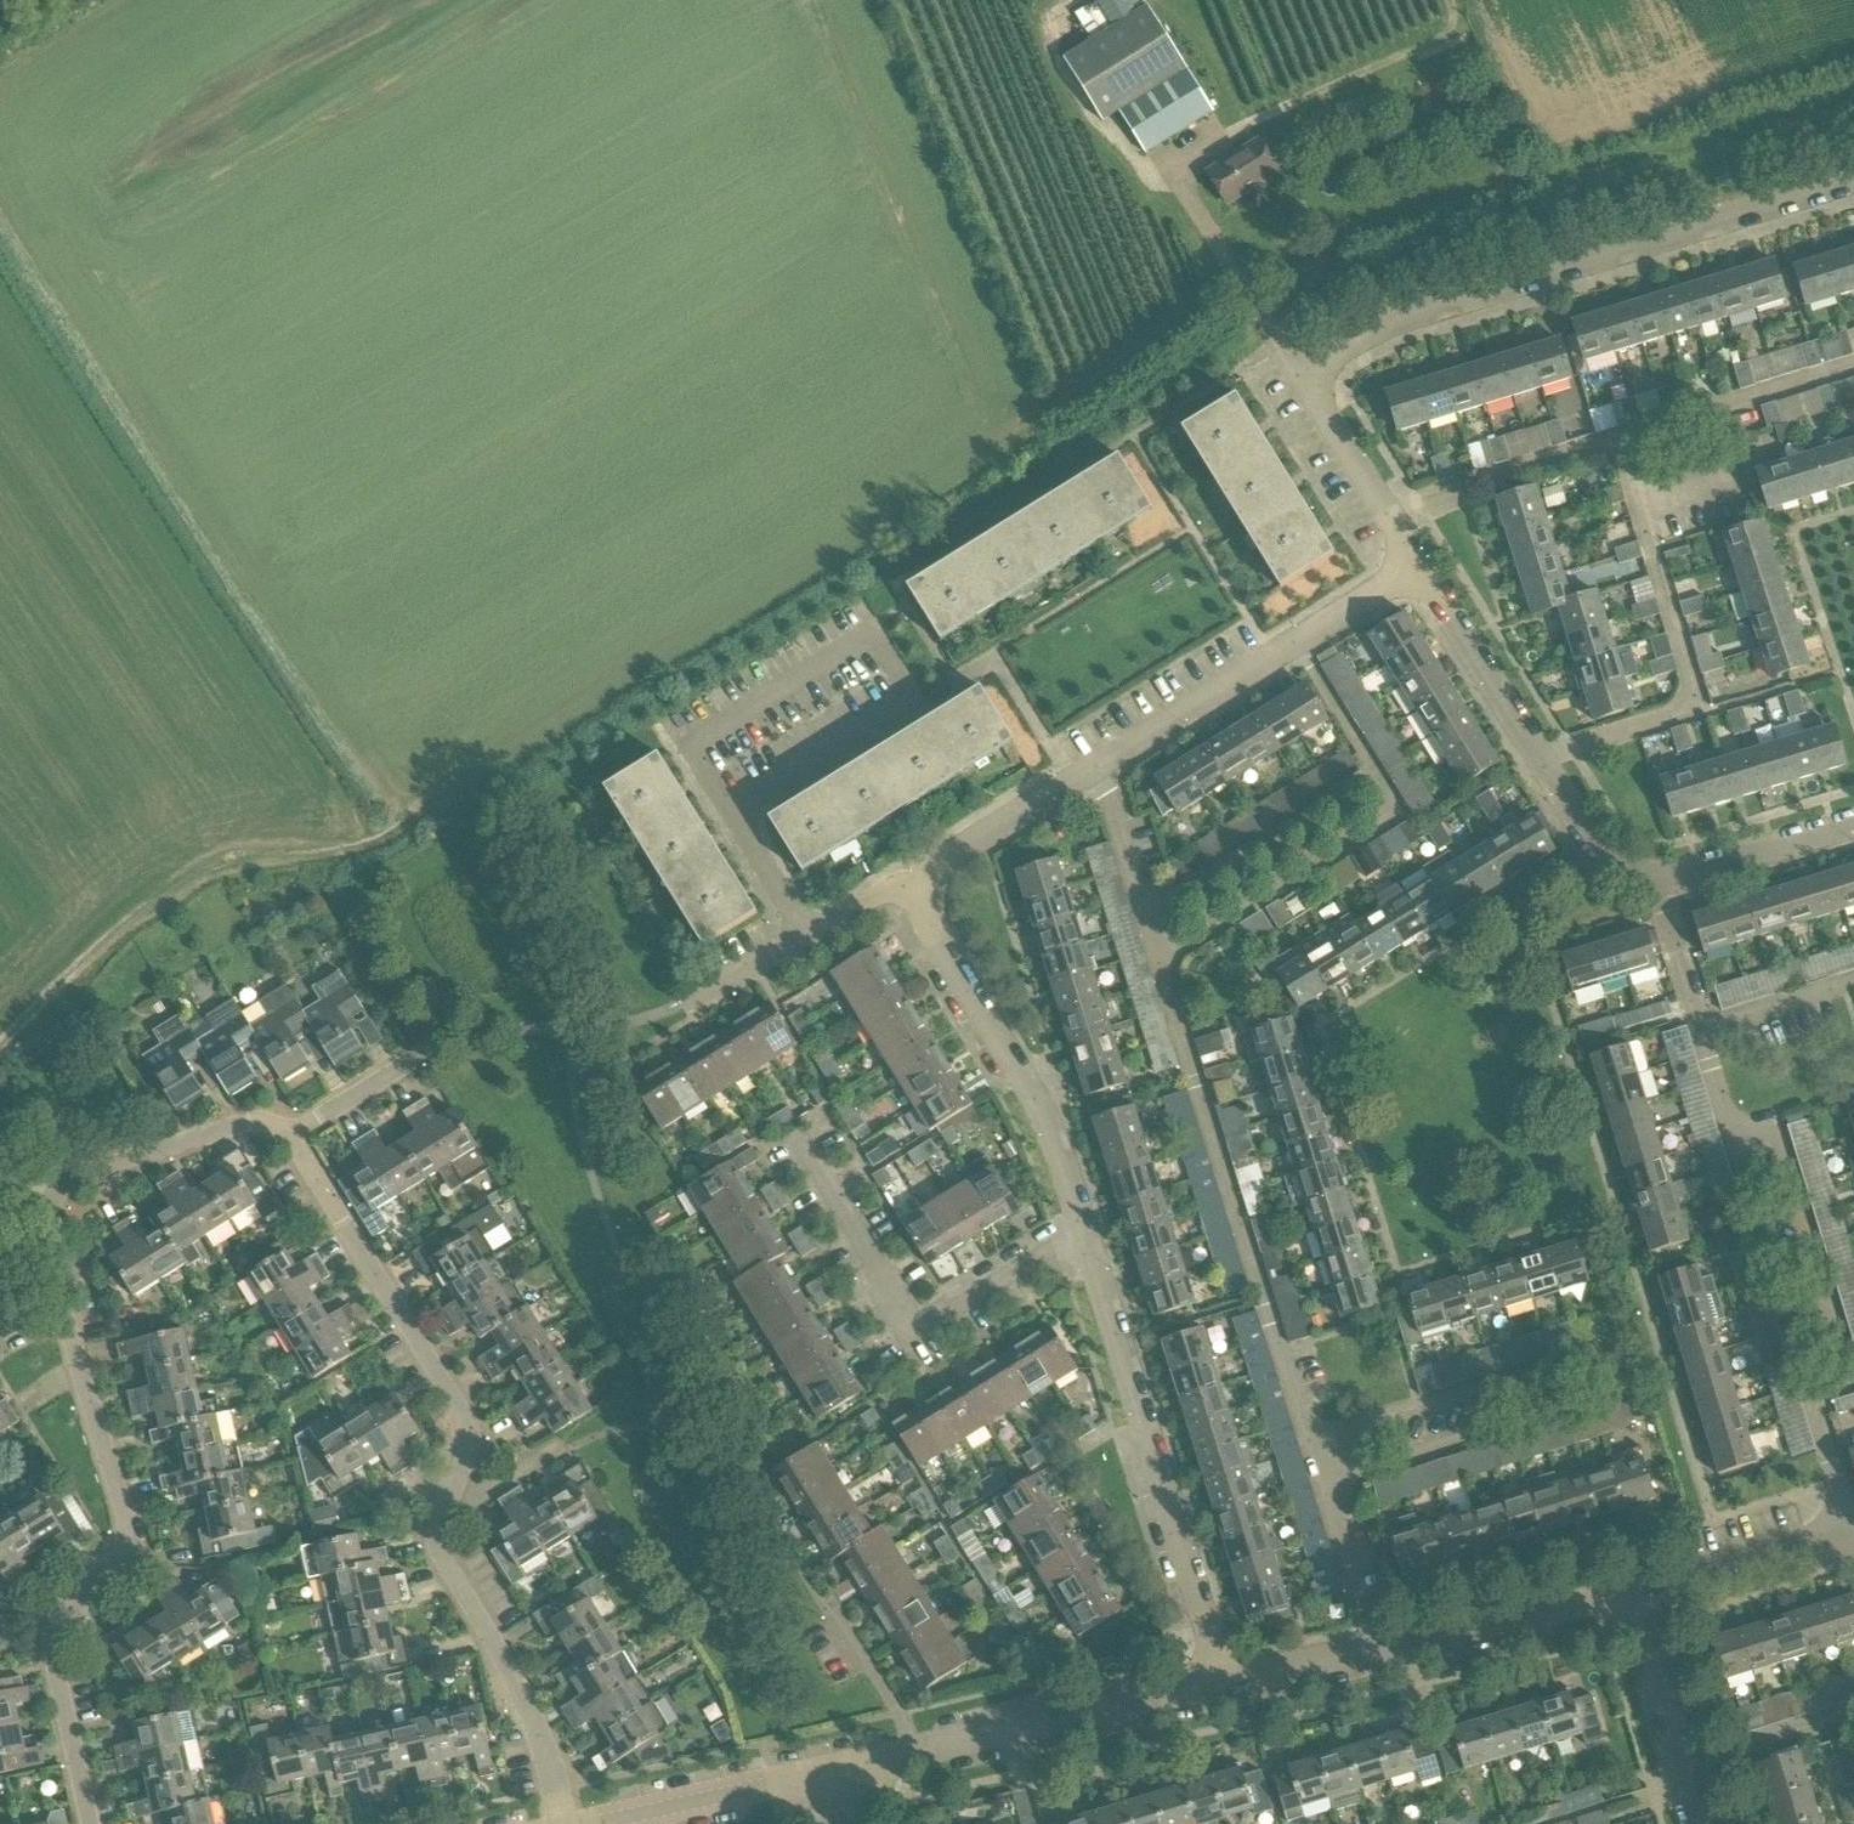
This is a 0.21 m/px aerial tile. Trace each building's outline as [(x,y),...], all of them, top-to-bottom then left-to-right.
[(1214,110),(1148,5),(1064,58),(1103,121),(1120,110),(1146,153),(1214,110)] [(1281,175),(1258,137),(1207,169),(1228,202),(1248,190),(1251,194),(1281,175)] [(1851,246),(1824,254),(1836,295),(1853,290),(1853,255),(1851,246)] [(1807,304),(1836,295),(1824,254),(1794,264),(1807,304)] [(1744,267),(1756,307),(1784,299),(1772,259),(1744,267)] [(1719,275),(1730,315),(1756,307),(1744,267),(1719,275)] [(1688,284),(1700,324),(1730,315),(1719,275),(1688,284)] [(1700,324),(1688,284),(1658,294),(1670,334),(1688,328),(1690,336),(1703,333),(1700,324)] [(1670,334),(1658,294),(1630,302),(1642,342),(1670,334)] [(1630,302),(1592,313),(1604,353),(1614,351),(1642,342),(1630,302)] [(1604,353),(1592,313),(1573,319),(1585,359),(1604,353)] [(1558,337),(1530,346),(1542,385),(1570,377),(1558,337)] [(1800,344),(1804,355),(1818,351),(1815,340),(1800,344)] [(1530,346),(1502,354),(1514,394),(1542,385),(1530,346)] [(1804,355),(1807,367),(1822,363),(1818,351),(1804,355)] [(1502,354),(1474,363),(1486,403),(1514,394),(1502,354)] [(1738,376),(1751,372),(1748,361),(1734,365),(1738,376)] [(1474,363),(1445,372),(1456,412),(1458,419),(1488,410),(1486,403),(1474,363)] [(1445,372),(1416,381),(1428,421),(1456,412),(1445,372)] [(1755,383),(1751,372),(1738,376),(1741,387),(1755,383)] [(1677,383),(1680,393),(1695,389),(1692,378),(1677,383)] [(1428,421),(1416,381),(1387,390),(1399,430),(1428,421)] [(1831,384),(1817,388),(1821,399),(1835,395),(1831,384)] [(1684,405),(1699,401),(1695,389),(1680,393),(1684,405)] [(1336,553),(1237,393),(1183,426),(1282,587),(1336,553)] [(1835,395),(1821,399),(1824,411),(1838,406),(1835,395)] [(1621,401),(1624,412),(1639,407),(1635,396),(1621,401)] [(1581,433),(1619,425),(1613,401),(1576,409),(1581,433)] [(1775,401),(1761,405),(1764,416),(1778,412),(1775,401)] [(1628,423),(1643,418),(1639,407),(1624,412),(1628,423)] [(1778,412),(1764,416),(1768,427),(1782,423),(1778,412)] [(1544,423),(1548,435),(1562,430),(1559,419),(1544,423)] [(1562,430),(1548,435),(1552,446),(1566,441),(1562,430)] [(1756,430),(1744,434),(1747,446),(1760,442),(1756,430)] [(1489,440),(1492,452),(1507,447),(1504,435),(1489,440)] [(1853,480),(1853,439),(1842,442),(1853,480)] [(1842,442),(1812,452),(1825,492),(1853,483),(1853,480),(1842,442)] [(1496,463),(1511,458),(1507,447),(1492,452),(1496,463)] [(1786,460),(1799,500),(1825,492),(1812,452),(1786,460)] [(907,585),(941,640),(1153,508),(1119,453),(907,585)] [(1435,469),(1451,465),(1447,453),(1432,457),(1435,469)] [(1770,509),(1799,500),(1786,460),(1757,469),(1770,509)] [(1438,481),(1454,476),(1451,465),(1435,469),(1438,481)] [(1600,500),(1623,493),(1620,485),(1598,492),(1600,500)] [(1507,529),(1546,517),(1537,487),(1497,499),(1507,529)] [(1623,493),(1600,500),(1602,507),(1625,500),(1623,493)] [(1515,557),(1555,544),(1546,517),(1507,529),(1515,557)] [(1723,534),(1732,562),(1772,549),(1762,521),(1723,534)] [(1615,548),(1618,556),(1640,549),(1638,541),(1615,548)] [(1555,544),(1515,557),(1524,585),(1563,573),(1555,544)] [(1665,552),(1667,560),(1690,553),(1687,545),(1665,552)] [(1642,556),(1640,549),(1618,556),(1620,563),(1642,556)] [(1741,590),(1781,577),(1772,549),(1732,562),(1741,590)] [(1563,573),(1524,585),(1533,614),(1533,615),(1559,607),(1573,602),(1572,599),(1563,573)] [(1751,618),(1791,605),(1781,577),(1741,590),(1751,618)] [(1573,602),(1559,607),(1567,634),(1607,621),(1598,593),(1598,591),(1572,599),(1573,602)] [(1703,594),(1680,601),(1682,609),(1705,601),(1703,594)] [(1660,614),(1655,599),(1644,602),(1648,617),(1660,614)] [(1684,617),(1685,616),(1708,609),(1705,601),(1682,609),(1684,617)] [(1648,617),(1644,602),(1632,606),(1636,621),(1648,617)] [(1760,646),(1800,634),(1791,605),(1751,618),(1760,646)] [(1370,634),(1386,660),(1423,637),(1407,611),(1370,634)] [(1576,662),(1616,649),(1607,621),(1567,634),(1576,662)] [(1800,634),(1760,646),(1770,676),(1810,663),(1800,634)] [(1401,684),(1438,661),(1423,637),(1386,660),(1401,684)] [(1323,664),(1339,654),(1334,646),(1318,657),(1323,664)] [(1584,690),(1624,678),(1616,649),(1576,662),(1584,690)] [(1353,668),(1343,652),(1339,654),(1323,664),(1321,665),(1343,700),(1351,713),(1375,750),(1383,763),(1404,798),(1414,815),(1435,802),(1414,766),(1406,753),(1383,716),(1375,703),(1353,668)] [(1720,652),(1698,658),(1697,659),(1699,666),(1722,659),(1720,652)] [(1650,662),(1652,669),(1675,662),(1673,655),(1650,662)] [(1722,659),(1699,666),(1702,674),(1725,667),(1722,659)] [(1416,709),(1454,686),(1438,661),(1401,684),(1416,709)] [(1677,669),(1675,662),(1652,669),(1654,676),(1677,669)] [(1624,678),(1584,690),(1594,720),(1634,707),(1624,678)] [(1280,697),(1303,735),(1329,718),(1305,681),(1280,697)] [(803,870),(840,848),(1014,740),(980,686),(769,815),(803,870)] [(1432,734),(1469,710),(1454,686),(1416,709),(1432,734)] [(1798,689),(1790,691),(1798,715),(1806,713),(1798,689)] [(1791,717),(1798,715),(1790,691),(1783,693),(1791,717)] [(1303,735),(1280,697),(1255,713),(1279,750),(1303,735)] [(1742,706),(1735,709),(1742,733),(1749,730),(1742,706)] [(1735,735),(1742,733),(1735,709),(1727,711),(1735,735)] [(1447,759),(1484,735),(1469,710),(1432,734),(1447,759)] [(1279,750),(1255,713),(1231,728),(1254,766),(1279,750)] [(1686,724),(1679,727),(1686,750),(1693,748),(1686,724)] [(1803,733),(1815,773),(1845,764),(1833,724),(1803,733)] [(1679,752),(1686,750),(1679,727),(1672,729),(1679,752)] [(1254,766),(1231,728),(1206,744),(1229,781),(1254,766)] [(1803,733),(1775,742),(1787,782),(1815,773),(1803,733)] [(1484,735),(1447,759),(1463,784),(1500,761),(1484,735)] [(1759,790),(1787,782),(1775,742),(1747,751),(1759,790)] [(1181,759),(1204,797),(1229,781),(1206,744),(1181,759)] [(1208,863),(1360,771),(1347,749),(1197,842),(1208,863)] [(1731,799),(1759,790),(1747,751),(1719,760),(1731,799)] [(659,752),(604,786),(704,946),(759,912),(659,752)] [(1164,815),(1177,808),(1180,812),(1204,797),(1181,759),(1156,775),(1162,784),(1151,790),(1164,815)] [(1719,760),(1691,768),(1703,808),(1731,799),(1719,760)] [(1674,817),(1703,808),(1691,768),(1662,778),(1674,817)] [(1491,789),(1476,798),(1483,808),(1497,799),(1491,789)] [(1497,799),(1483,808),(1490,818),(1503,809),(1497,799)] [(1508,829),(1506,830),(1528,866),(1554,850),(1543,833),(1552,827),(1541,810),(1533,815),(1532,814),(1517,823),(1511,814),(1502,820),(1508,829)] [(1412,844),(1421,838),(1409,819),(1400,825),(1412,844)] [(1446,831),(1440,821),(1427,829),(1433,839),(1446,831)] [(1506,830),(1482,845),(1504,881),(1528,866),(1506,830)] [(1446,831),(1433,839),(1439,849),(1452,840),(1446,831)] [(1381,837),(1367,845),(1373,855),(1386,846),(1381,837)] [(1180,1065),(1109,839),(1087,847),(1156,1071),(1180,1065)] [(1367,877),(1382,869),(1380,866),(1373,855),(1367,845),(1353,854),(1367,877)] [(1482,845),(1456,861),(1478,897),(1504,881),(1482,845)] [(1380,866),(1382,869),(1389,864),(1388,862),(1394,858),(1393,856),(1386,846),(1373,855),(1380,866)] [(1450,851),(1425,866),(1453,912),(1478,897),(1456,861),(1450,851)] [(1184,854),(1168,863),(1177,877),(1192,868),(1184,854)] [(1025,898),(1067,886),(1058,857),(1017,870),(1025,898)] [(1316,876),(1322,886),(1335,878),(1342,888),(1359,877),(1347,857),(1329,868),(1316,876)] [(1853,906),(1853,863),(1832,870),(1844,909),(1853,906)] [(1430,877),(1405,892),(1427,928),(1453,912),(1425,866),(1423,867),(1430,877)] [(1816,918),(1844,909),(1832,870),(1804,879),(1816,918)] [(1342,888),(1335,878),(1322,886),(1329,896),(1342,888)] [(1788,926),(1816,918),(1804,879),(1776,887),(1788,926)] [(1067,886),(1025,898),(1034,926),(1075,914),(1067,886)] [(1776,887),(1749,896),(1761,935),(1788,926),(1776,887)] [(1405,892),(1380,907),(1402,943),(1427,928),(1405,892)] [(1733,944),(1761,935),(1749,896),(1721,904),(1733,944)] [(1285,909),(1279,899),(1266,907),(1272,917),(1285,909)] [(1733,944),(1721,904),(1692,913),(1704,952),(1733,944)] [(1380,907),(1354,923),(1376,959),(1402,943),(1380,907)] [(1292,919),(1285,909),(1272,917),(1279,927),(1292,919)] [(1275,930),(1262,910),(1239,924),(1251,945),(1275,930)] [(1376,959),(1354,923),(1348,913),(1323,929),(1351,974),(1376,959)] [(1075,914),(1034,926),(1043,954),(1084,941),(1075,914)] [(1617,936),(1629,976),(1658,967),(1645,927),(1617,936)] [(1298,944),(1326,990),(1351,974),(1323,929),(1298,944)] [(1629,976),(1617,936),(1589,945),(1601,985),(1629,976)] [(1051,982),(1092,969),(1093,970),(1098,969),(1094,957),(1089,958),(1084,941),(1043,954),(1051,982)] [(1714,986),(1722,1010),(1853,969),(1853,943),(1714,986)] [(1300,1006),(1326,990),(1298,944),(1279,956),(1276,950),(1255,963),(1281,993),(1289,988),(1300,1006)] [(1572,994),(1601,985),(1589,945),(1560,954),(1572,994)] [(889,970),(874,946),(832,973),(847,996),(889,970)] [(1101,997),(1093,970),(1092,969),(1051,982),(1060,1010),(1101,997)] [(903,992),(889,970),(847,996),(861,1018),(903,992)] [(311,1023),(335,1063),(363,1046),(347,1020),(365,1008),(341,971),(315,987),(324,1002),(306,1013),(311,1023)] [(306,1013),(289,985),(262,1001),(271,1017),(253,1028),(252,1029),(258,1038),(257,1039),(282,1078),(310,1061),(293,1034),(311,1023),(306,1013)] [(875,1040),(877,1039),(917,1014),(903,992),(861,1018),(875,1040)] [(1068,1038),(1109,1025),(1101,997),(1060,1010),(1068,1038)] [(1639,1008),(1644,1022),(1672,1013),(1668,999),(1639,1008)] [(252,1029),(253,1028),(235,1000),(209,1017),(218,1031),(199,1043),(205,1053),(204,1053),(229,1093),(257,1076),(240,1049),(257,1039),(258,1038),(252,1029)] [(797,1044),(775,1008),(771,1001),(748,1016),(775,1059),(797,1044)] [(1644,1022),(1639,1008),(1611,1017),(1615,1031),(1644,1022)] [(789,1017),(796,1028),(809,1020),(802,1009),(789,1017)] [(917,1014),(877,1039),(875,1040),(889,1063),(931,1036),(917,1014)] [(187,1064),(204,1053),(205,1053),(199,1043),(182,1015),(156,1031),(165,1046),(145,1058),(176,1107),(203,1090),(187,1064)] [(725,1030),(752,1072),(775,1059),(748,1016),(725,1030)] [(1587,1040),(1615,1031),(1611,1017),(1583,1026),(1587,1040)] [(1261,1059),(1301,1047),(1292,1018),(1252,1030),(1261,1059)] [(809,1020),(796,1028),(803,1039),(816,1031),(809,1020)] [(1109,1025),(1068,1038),(1077,1066),(1118,1053),(1109,1025)] [(1749,1227),(1687,1028),(1664,1035),(1725,1233),(1749,1227)] [(730,1086),(752,1072),(725,1030),(703,1043),(730,1086)] [(1200,1057),(1226,1049),(1220,1031),(1194,1039),(1200,1057)] [(903,1085),(905,1083),(945,1058),(931,1036),(889,1063),(903,1085)] [(1647,1069),(1638,1041),(1591,1056),(1599,1084),(1638,1072),(1647,1069)] [(681,1057),(708,1100),(730,1086),(703,1043),(681,1057)] [(1301,1047),(1261,1059),(1270,1087),(1310,1075),(1301,1047)] [(817,1061),(824,1072),(837,1064),(830,1053),(817,1061)] [(1127,1082),(1118,1053),(1077,1066),(1086,1094),(1127,1082)] [(659,1071),(686,1114),(708,1100),(681,1057),(659,1071)] [(945,1058),(905,1083),(903,1085),(917,1107),(959,1081),(945,1058)] [(1215,1067),(1219,1081),(1231,1077),(1226,1063),(1215,1067)] [(837,1064),(824,1072),(831,1083),(844,1075),(837,1064)] [(1215,1067),(1203,1070),(1208,1085),(1219,1081),(1215,1067)] [(635,1086),(662,1129),(686,1114),(659,1071),(635,1086)] [(1599,1084),(1608,1112),(1647,1100),(1638,1072),(1599,1084)] [(1279,1116),(1319,1103),(1310,1075),(1270,1087),(1279,1116)] [(1232,1078),(1209,1085),(1215,1104),(1238,1097),(1232,1078)] [(931,1130),(957,1113),(973,1103),(959,1081),(917,1107),(931,1130)] [(808,1112),(831,1098),(823,1084),(800,1099),(808,1112)] [(1189,1094),(1165,1100),(1225,1292),(1247,1286),(1189,1094)] [(1850,1111),(1848,1111),(1853,1129),(1853,1096),(1845,1098),(1846,1100),(1846,1099),(1850,1111)] [(418,1132),(403,1141),(426,1179),(440,1170),(447,1182),(459,1174),(465,1184),(491,1167),(455,1109),(440,1119),(427,1097),(405,1111),(418,1132)] [(1655,1128),(1647,1100),(1608,1112),(1617,1140),(1655,1128)] [(839,1109),(846,1120),(859,1112),(852,1101),(839,1109)] [(1241,1103),(1217,1110),(1225,1133),(1248,1126),(1241,1103)] [(1287,1144),(1327,1131),(1319,1103),(1279,1116),(1287,1144)] [(1101,1146),(1144,1133),(1148,1132),(1145,1121),(1140,1122),(1135,1104),(1092,1117),(1101,1146)] [(788,1106),(777,1113),(786,1126),(797,1119),(788,1106)] [(1853,1340),(1853,1257),(1808,1108),(1785,1115),(1853,1340)] [(846,1120),(860,1143),(872,1135),(865,1123),(866,1123),(859,1112),(846,1120)] [(786,1126),(777,1113),(767,1120),(775,1133),(786,1126)] [(961,1138),(953,1125),(941,1132),(950,1145),(961,1138)] [(1225,1133),(1231,1155),(1255,1148),(1248,1126),(1225,1133)] [(740,1128),(729,1134),(738,1148),(749,1141),(740,1128)] [(1617,1140),(1625,1168),(1664,1156),(1655,1128),(1617,1140)] [(426,1179),(403,1141),(389,1150),(376,1129),(365,1136),(401,1194),(426,1179)] [(1296,1173),(1336,1160),(1327,1131),(1287,1144),(1296,1173)] [(1101,1146),(1110,1174),(1152,1161),(1144,1133),(1101,1146)] [(729,1134),(707,1148),(715,1162),(738,1148),(729,1134)] [(401,1194),(365,1136),(354,1143),(367,1164),(340,1182),(375,1238),(391,1228),(379,1208),(401,1194)] [(919,1145),(927,1159),(938,1152),(930,1139),(919,1145)] [(919,1145),(908,1152),(916,1165),(927,1159),(919,1145)] [(880,1146),(867,1155),(874,1166),(888,1158),(880,1146)] [(739,1171),(746,1166),(759,1158),(753,1147),(689,1186),(704,1210),(746,1183),(739,1171)] [(222,1173),(207,1183),(231,1220),(256,1204),(265,1218),(279,1209),(241,1148),(216,1164),(222,1173)] [(696,1155),(704,1169),(715,1162),(707,1148),(696,1155)] [(965,1169),(971,1179),(997,1222),(1020,1208),(987,1155),(965,1169)] [(1625,1168),(1634,1196),(1672,1184),(1664,1156),(1625,1168)] [(1305,1200),(1345,1187),(1336,1160),(1285,1176),(1294,1206),(1306,1202),(1305,1200)] [(894,1161),(883,1168),(873,1174),(882,1187),(891,1181),(888,1177),(900,1170),(894,1161)] [(1161,1190),(1152,1161),(1110,1174),(1118,1202),(1161,1190)] [(1259,1163),(1236,1170),(1242,1190),(1266,1182),(1259,1163)] [(231,1220),(207,1183),(193,1191),(180,1170),(169,1177),(205,1235),(231,1220)] [(205,1235),(169,1177),(158,1184),(171,1205),(155,1215),(162,1226),(164,1225),(188,1266),(203,1257),(194,1242),(205,1235)] [(971,1179),(949,1193),(975,1236),(997,1222),(971,1179)] [(1634,1196),(1642,1223),(1681,1211),(1677,1198),(1689,1194),(1684,1180),(1672,1184),(1634,1196)] [(761,1190),(768,1201),(781,1193),(774,1182),(761,1190)] [(1251,1217),(1265,1213),(1259,1194),(1268,1191),(1266,1182),(1242,1190),(1251,1217)] [(718,1232),(760,1206),(746,1183),(704,1210),(718,1232)] [(1314,1230),(1354,1217),(1345,1187),(1305,1200),(1306,1202),(1314,1230)] [(500,1190),(488,1197),(492,1204),(493,1204),(504,1197),(500,1190)] [(1166,1206),(1161,1190),(1118,1202),(1127,1230),(1169,1217),(1174,1216),(1171,1204),(1166,1206)] [(504,1197),(503,1198),(506,1202),(515,1197),(516,1196),(513,1191),(508,1194),(504,1197)] [(788,1204),(781,1193),(768,1201),(775,1212),(788,1204)] [(949,1193),(926,1207),(952,1249),(975,1236),(949,1193)] [(440,1271),(449,1286),(497,1256),(485,1237),(505,1224),(493,1204),(492,1204),(414,1253),(430,1278),(440,1271)] [(732,1254),(774,1228),(760,1206),(718,1232),(732,1254)] [(952,1249),(926,1207),(903,1221),(929,1264),(952,1249)] [(646,1214),(652,1223),(658,1220),(659,1214),(655,1208),(646,1214)] [(1690,1240),(1681,1211),(1642,1223),(1651,1252),(1690,1240)] [(125,1221),(161,1279),(186,1263),(188,1266),(164,1225),(162,1226),(149,1235),(136,1214),(125,1221)] [(438,1219),(443,1228),(451,1223),(446,1215),(438,1219)] [(1178,1246),(1169,1217),(1127,1230),(1136,1258),(1178,1246)] [(1323,1257),(1363,1244),(1354,1217),(1314,1230),(1323,1257)] [(161,1279),(125,1221),(114,1227),(127,1248),(111,1258),(134,1296),(161,1279)] [(789,1235),(796,1246),(809,1238),(802,1227),(789,1235)] [(745,1277),(778,1257),(779,1258),(789,1252),(774,1228),(732,1254),(745,1276),(745,1277)] [(1269,1237),(1273,1251),(1284,1247),(1279,1233),(1269,1237)] [(1269,1237),(1258,1241),(1262,1255),(1273,1251),(1269,1237)] [(802,1257),(816,1249),(809,1238),(796,1246),(802,1257)] [(1548,1250),(1561,1291),(1589,1283),(1576,1242),(1548,1250)] [(1363,1244),(1323,1257),(1332,1286),(1372,1274),(1363,1244)] [(1186,1273),(1178,1246),(1136,1258),(1144,1286),(1186,1273)] [(317,1253),(296,1266),(286,1250),(249,1273),(266,1300),(324,1264),(317,1253)] [(1561,1291),(1548,1250),(1520,1258),(1533,1300),(1561,1291)] [(1816,1448),(1756,1250),(1733,1257),(1794,1455),(1816,1448)] [(437,1314),(444,1325),(513,1282),(497,1256),(449,1286),(458,1300),(437,1314)] [(792,1279),(779,1258),(778,1257),(745,1277),(745,1276),(735,1282),(749,1305),(792,1279)] [(1533,1300),(1520,1258),(1493,1267),(1505,1308),(1533,1300)] [(266,1300),(282,1325),(319,1303),(310,1288),(331,1275),(324,1264),(266,1300)] [(1667,1305),(1706,1293),(1717,1290),(1712,1274),(1701,1278),(1698,1265),(1659,1277),(1667,1305)] [(1505,1308),(1493,1267),(1465,1275),(1478,1316),(1476,1317),(1478,1321),(1490,1318),(1489,1313),(1505,1308)] [(1195,1302),(1186,1273),(1144,1286),(1153,1315),(1195,1302)] [(1341,1315),(1381,1303),(1372,1274),(1332,1286),(1341,1315)] [(1478,1316),(1465,1275),(1437,1284),(1449,1325),(1450,1330),(1463,1326),(1461,1321),(1476,1317),(1478,1316)] [(807,1286),(814,1297),(827,1289),(820,1278),(807,1286)] [(764,1328),(806,1302),(792,1279),(749,1305),(764,1328)] [(493,1331),(492,1330),(529,1307),(513,1282),(444,1325),(451,1336),(472,1322),(482,1338),(493,1331)] [(1395,1310),(1406,1345),(1424,1340),(1422,1333),(1449,1325),(1437,1284),(1408,1292),(1412,1305),(1395,1310)] [(834,1300),(827,1289),(814,1297),(820,1308),(834,1300)] [(1312,1335),(1302,1304),(1297,1289),(1286,1292),(1291,1307),(1279,1311),(1290,1342),(1312,1335)] [(1286,1292),(1274,1296),(1279,1311),(1291,1307),(1286,1292)] [(1667,1305),(1676,1333),(1715,1321),(1706,1293),(1667,1305)] [(778,1351),(820,1325),(806,1302),(764,1328),(778,1351)] [(282,1325),(298,1351),(356,1315),(349,1304),(328,1317),(319,1303),(282,1325)] [(529,1307),(492,1330),(493,1331),(501,1344),(480,1358),(487,1368),(545,1332),(529,1307)] [(1256,1311),(1234,1317),(1320,1597),(1344,1589),(1256,1311)] [(1598,1314),(1413,1370),(1421,1394),(1605,1336),(1598,1314)] [(298,1351),(315,1377),(315,1378),(352,1355),(342,1340),(363,1326),(356,1315),(298,1351)] [(1676,1333),(1684,1361),(1723,1349),(1715,1321),(1676,1333)] [(835,1331),(842,1342),(855,1334),(848,1323),(835,1331)] [(820,1325),(778,1351),(792,1373),(834,1347),(820,1325)] [(1051,1326),(1028,1340),(1054,1382),(1078,1368),(1051,1326)] [(1212,1355),(1203,1327),(1160,1341),(1169,1368),(1212,1355)] [(144,1352),(148,1369),(191,1359),(184,1329),(116,1344),(119,1358),(144,1352)] [(515,1367),(524,1381),(561,1358),(545,1332),(487,1368),(494,1380),(515,1367)] [(862,1345),(855,1334),(842,1342),(848,1353),(862,1345)] [(1028,1340),(1006,1354),(1032,1396),(1054,1382),(1028,1340)] [(834,1347),(792,1373),(805,1396),(848,1369),(834,1347)] [(1684,1361),(1693,1389),(1732,1377),(1723,1349),(1684,1361)] [(1006,1354),(983,1368),(1010,1410),(1032,1396),(1006,1354)] [(1169,1368),(1178,1397),(1221,1384),(1212,1355),(1169,1368)] [(577,1384),(561,1358),(524,1381),(533,1395),(512,1408),(519,1419),(577,1384)] [(191,1359),(148,1369),(152,1386),(127,1392),(130,1404),(198,1389),(191,1359)] [(983,1368),(961,1382),(987,1424),(1010,1410),(983,1368)] [(820,1419),(862,1393),(848,1369),(805,1396),(820,1419)] [(863,1377),(870,1388),(883,1380),(876,1369),(863,1377)] [(1693,1389),(1701,1417),(1740,1405),(1732,1377),(1693,1389)] [(961,1382),(939,1396),(965,1438),(987,1424),(961,1382)] [(547,1418),(557,1433),(593,1411),(577,1384),(519,1419),(526,1431),(547,1418)] [(1178,1397),(1187,1425),(1230,1412),(1221,1384),(1178,1397)] [(198,1389),(130,1404),(133,1417),(157,1411),(161,1429),(221,1415),(220,1414),(217,1399),(201,1403),(198,1389)] [(1853,1408),(1853,1393),(1833,1400),(1837,1413),(1853,1408)] [(406,1469),(417,1461),(404,1440),(419,1431),(396,1394),(370,1410),(406,1469)] [(939,1396),(917,1410),(943,1452),(965,1438),(939,1396)] [(13,1410),(6,1399),(0,1402),(0,1418),(13,1410)] [(1622,1401),(1373,1480),(1380,1504),(1631,1425),(1622,1401)] [(1701,1417),(1710,1444),(1749,1433),(1744,1416),(1754,1413),(1750,1402),(1740,1405),(1701,1417)] [(874,1408),(861,1416),(868,1427),(881,1419),(874,1408)] [(13,1410),(0,1418),(0,1433),(20,1421),(13,1410)] [(369,1463),(382,1455),(395,1476),(406,1469),(370,1410),(345,1426),(369,1463)] [(943,1452),(917,1410),(893,1424),(919,1466),(943,1452)] [(230,1412),(220,1414),(221,1415),(161,1429),(150,1431),(152,1443),(177,1438),(181,1455),(236,1442),(230,1412)] [(1187,1425),(1196,1453),(1238,1440),(1238,1439),(1230,1412),(1187,1425)] [(1089,1413),(1078,1420),(1086,1433),(1097,1426),(1089,1413)] [(1075,1440),(1086,1433),(1078,1420),(1067,1427),(1075,1440)] [(310,1427),(295,1436),(308,1487),(322,1478),(334,1498),(359,1482),(353,1473),(369,1463),(345,1426),(319,1442),(310,1427)] [(1758,1461),(1749,1433),(1710,1444),(1719,1473),(1758,1461)] [(1792,1434),(1788,1435),(1788,1434),(1776,1437),(1783,1460),(1795,1456),(1794,1455),(1816,1448),(1816,1447),(1792,1434)] [(8,1450),(0,1436),(0,1455),(8,1450)] [(1204,1480),(1247,1467),(1256,1464),(1247,1436),(1238,1439),(1238,1440),(1196,1453),(1204,1480)] [(1033,1448),(1042,1461),(1052,1454),(1044,1441),(1033,1448)] [(175,1486),(243,1471),(236,1442),(181,1455),(184,1471),(160,1477),(163,1490),(176,1487),(175,1486)] [(882,1450),(889,1461),(902,1453),(895,1442),(882,1450)] [(832,1467),(817,1443),(775,1469),(789,1493),(832,1467)] [(1611,1456),(1613,1465),(1626,1507),(1655,1498),(1639,1447),(1611,1456)] [(1042,1461),(1033,1448),(1022,1455),(1031,1468),(1042,1461)] [(909,1464),(902,1453),(889,1461),(896,1472),(909,1464)] [(606,1533),(621,1524),(583,1462),(557,1478),(564,1488),(549,1497),(572,1534),(598,1519),(606,1533)] [(1599,1515),(1626,1507),(1613,1465),(1586,1473),(1599,1515)] [(803,1515),(845,1489),(832,1467),(789,1493),(803,1515)] [(1204,1480),(1213,1508),(1256,1495),(1247,1467),(1204,1480)] [(1000,1469),(989,1476),(997,1489),(1008,1482),(1000,1469)] [(207,1510),(250,1501),(243,1471),(175,1486),(176,1487),(178,1499),(203,1494),(207,1510)] [(40,1496),(15,1511),(37,1548),(52,1539),(58,1550),(83,1535),(45,1472),(31,1481),(40,1496)] [(1037,1473),(994,1499),(1009,1522),(1051,1495),(1037,1473)] [(1570,1524),(1599,1515),(1586,1473),(1558,1482),(1557,1482),(1570,1524)] [(986,1496),(997,1489),(989,1476),(978,1483),(986,1496)] [(1542,1533),(1570,1524),(1557,1482),(1558,1482),(1556,1478),(1544,1482),(1546,1486),(1529,1491),(1542,1533)] [(572,1534),(549,1497),(534,1506),(521,1485),(510,1492),(547,1550),(572,1534)] [(910,1495),(917,1506),(930,1498),(923,1487),(910,1495)] [(859,1511),(845,1489),(803,1515),(817,1537),(859,1511)] [(1514,1541),(1542,1533),(1529,1491),(1501,1500),(1514,1541)] [(499,1499),(512,1521),(496,1530),(504,1543),(491,1550),(512,1585),(527,1575),(521,1565),(547,1550),(510,1492),(499,1499)] [(1065,1517),(1051,1495),(1009,1522),(1023,1544),(1065,1517)] [(1213,1508),(1222,1536),(1264,1523),(1256,1495),(1213,1508)] [(936,1509),(930,1498),(917,1506),(923,1517),(936,1509)] [(951,1518),(962,1511),(954,1498),(943,1505),(951,1518)] [(1487,1550),(1514,1541),(1501,1500),(1474,1508),(1487,1550)] [(250,1501),(207,1510),(211,1527),(199,1530),(205,1558),(276,1542),(272,1526),(256,1530),(250,1501)] [(317,1531),(341,1524),(335,1505),(311,1513),(317,1531)] [(1459,1559),(1487,1550),(1474,1508),(1446,1517),(1459,1559)] [(37,1548),(15,1511),(0,1521),(0,1545),(26,1586),(37,1579),(23,1557),(37,1548)] [(831,1560),(841,1554),(840,1553),(873,1533),(872,1532),(859,1511),(817,1537),(831,1560)] [(1432,1567),(1459,1559),(1446,1517),(1445,1513),(1432,1517),(1434,1521),(1418,1526),(1432,1567)] [(951,1526),(958,1537),(971,1529),(965,1517),(951,1526)] [(1023,1544),(1036,1566),(1079,1540),(1065,1517),(1023,1544)] [(1418,1526),(1417,1520),(1405,1524),(1407,1529),(1390,1534),(1403,1576),(1432,1567),(1418,1526)] [(1222,1536),(1230,1564),(1273,1551),(1284,1547),(1282,1541),(1275,1537),(1269,1539),(1264,1523),(1222,1536)] [(854,1575),(896,1549),(882,1526),(872,1532),(873,1533),(840,1553),(841,1554),(854,1575)] [(321,1575),(377,1562),(389,1560),(386,1547),(362,1552),(358,1534),(301,1547),(309,1579),(321,1576),(322,1576),(321,1575)] [(933,1542),(940,1553),(953,1545),(947,1534),(933,1542)] [(1093,1562),(1079,1540),(1036,1566),(1050,1588),(1093,1562)] [(0,1545),(0,1572),(2,1571),(15,1592),(26,1586),(0,1545)] [(960,1556),(953,1545),(940,1553),(947,1564),(960,1556)] [(868,1598),(909,1572),(910,1572),(896,1549),(854,1575),(868,1598)] [(1230,1564),(1239,1591),(1282,1578),(1273,1551),(1230,1564)] [(972,1561),(979,1572),(992,1564),(985,1553),(972,1561)] [(322,1576),(321,1576),(327,1604),(408,1586),(405,1573),(381,1579),(377,1562),(321,1575),(322,1576)] [(1050,1588),(1064,1611),(1107,1584),(1093,1562),(1050,1588)] [(979,1572),(985,1583),(992,1594),(1005,1585),(992,1564),(979,1572)] [(910,1572),(909,1572),(868,1598),(883,1621),(924,1595),(910,1572)] [(559,1631),(569,1647),(606,1623),(591,1598),(605,1589),(596,1575),(534,1613),(550,1637),(559,1631)] [(176,1578),(165,1585),(201,1642),(228,1626),(226,1624),(240,1615),(217,1578),(202,1587),(204,1589),(189,1598),(176,1578)] [(1248,1620),(1267,1614),(1270,1625),(1294,1618),(1290,1606),(1299,1604),(1294,1585),(1284,1588),(1282,1578),(1239,1591),(1248,1620)] [(961,1587),(968,1598),(981,1590),(974,1579),(961,1587)] [(1079,1634),(1121,1608),(1107,1584),(1064,1611),(1079,1634)] [(201,1642),(165,1585),(154,1592),(167,1613),(153,1622),(175,1659),(201,1642)] [(408,1586),(327,1604),(334,1633),(390,1621),(386,1604),(411,1599),(408,1586)] [(988,1601),(981,1590),(968,1598),(975,1609),(988,1601)] [(1837,1644),(1853,1638),(1853,1599),(1852,1594),(1824,1603),(1837,1644)] [(896,1643),(937,1617),(938,1617),(924,1595),(883,1621),(896,1643)] [(1020,1607),(1014,1596),(1000,1605),(1007,1616),(1020,1607)] [(1824,1603),(1796,1612),(1809,1653),(1837,1644),(1824,1603)] [(1020,1607),(1007,1616),(1014,1627),(1027,1618),(1020,1607)] [(1796,1612),(1769,1620),(1782,1661),(1809,1653),(1796,1612)] [(938,1617),(937,1617),(896,1643),(910,1665),(952,1639),(938,1617)] [(175,1659),(153,1622),(138,1631),(132,1620),(107,1636),(145,1697),(160,1688),(151,1673),(175,1659)] [(1754,1670),(1782,1661),(1769,1620),(1741,1629),(1754,1670)] [(394,1637),(390,1621),(334,1633),(344,1679),(412,1663),(405,1635),(394,1637)] [(564,1684),(574,1678),(622,1648),(606,1623),(569,1647),(577,1660),(557,1673),(564,1684)] [(1009,1635),(1003,1624),(989,1633),(996,1644),(1009,1635)] [(1741,1629),(1712,1639),(1725,1679),(1754,1670),(1741,1629)] [(262,1640),(264,1650),(274,1648),(271,1638),(262,1640)] [(952,1639),(910,1665),(925,1689),(966,1663),(952,1639)] [(1035,1661),(1049,1653),(1042,1642),(1029,1650),(1035,1661)] [(561,1706),(568,1717),(638,1674),(622,1648),(574,1678),(582,1692),(561,1706)] [(596,1715),(606,1730),(654,1700),(638,1674),(568,1717),(575,1727),(596,1715)] [(1742,1733),(1853,1698),(1853,1674),(1734,1711),(1742,1733)] [(24,1688),(22,1676),(0,1681),(0,1694),(25,1689),(24,1688)] [(25,1689),(0,1694),(0,1725),(20,1720),(17,1704),(40,1699),(37,1685),(24,1688),(25,1689)] [(1558,1697),(1543,1702),(1555,1742),(1585,1733),(1588,1742),(1606,1736),(1594,1695),(1575,1701),(1571,1686),(1556,1691),(1558,1697)] [(333,1690),(322,1692),(325,1702),(335,1701),(333,1690)] [(1543,1702),(1541,1695),(1526,1700),(1528,1705),(1513,1710),(1525,1751),(1555,1742),(1543,1702)] [(654,1700),(606,1730),(614,1744),(594,1758),(601,1769),(635,1749),(643,1763),(674,1755),(671,1742),(666,1743),(660,1733),(671,1726),(654,1700)] [(150,1702),(138,1704),(140,1716),(152,1714),(150,1702)] [(1496,1760),(1525,1751),(1513,1710),(1511,1704),(1497,1709),(1499,1714),(1484,1719),(1496,1760)] [(449,1712),(459,1754),(475,1750),(481,1775),(495,1772),(479,1705),(449,1712)] [(449,1712),(425,1717),(423,1706),(417,1707),(420,1719),(435,1786),(448,1783),(442,1758),(459,1754),(449,1712)] [(114,1745),(117,1758),(197,1740),(190,1710),(135,1722),(138,1740),(114,1745)] [(1469,1723),(1453,1728),(1435,1734),(1447,1773),(1465,1768),(1465,1769),(1496,1760),(1484,1719),(1482,1713),(1467,1717),(1469,1723)] [(420,1719),(396,1724),(394,1716),(388,1717),(390,1725),(400,1768),(417,1764),(422,1789),(435,1786),(420,1719)] [(1737,1719),(1729,1722),(1733,1735),(1742,1733),(1737,1719)] [(20,1720),(0,1725),(0,1772),(41,1763),(35,1735),(24,1737),(20,1720)] [(724,1721),(713,1729),(723,1745),(734,1737),(724,1721)] [(266,1722),(249,1726),(266,1797),(295,1791),(292,1779),(308,1775),(299,1732),(270,1739),(266,1722)] [(1392,1735),(1377,1740),(1389,1779),(1418,1770),(1421,1782),(1442,1776),(1429,1735),(1411,1741),(1406,1724),(1390,1729),(1392,1735)] [(341,1781),(331,1739),(333,1739),(330,1725),(299,1732),(308,1775),(325,1771),(331,1796),(343,1793),(341,1781)] [(383,1772),(400,1768),(390,1725),(361,1732),(376,1799),(389,1796),(383,1772)] [(333,1739),(331,1739),(341,1781),(358,1778),(363,1802),(376,1799),(361,1732),(333,1739)] [(1361,1788),(1389,1779),(1377,1740),(1375,1733),(1362,1737),(1364,1743),(1348,1747),(1361,1788)] [(1843,1788),(1853,1784),(1853,1769),(1845,1738),(1830,1743),(1843,1788)] [(197,1740),(117,1758),(119,1771),(144,1765),(148,1782),(203,1769),(197,1740)] [(1334,1752),(1319,1757),(1331,1797),(1329,1797),(1333,1809),(1360,1801),(1356,1789),(1361,1788),(1348,1747),(1347,1742),(1332,1747),(1334,1752)] [(1767,1801),(1811,1787),(1798,1745),(1783,1749),(1785,1756),(1756,1765),(1767,1801)] [(1301,1806),(1329,1797),(1331,1797),(1319,1757),(1317,1752),(1304,1756),(1305,1760),(1273,1770),(1288,1821),(1304,1816),(1301,1806)] [(251,1762),(240,1764),(242,1776),(254,1774),(251,1762)] [(1228,1771),(1213,1776),(1225,1816),(1253,1808),(1255,1814),(1273,1809),(1261,1770),(1245,1774),(1241,1762),(1226,1766),(1228,1771)] [(143,1815),(142,1814),(142,1813),(210,1798),(203,1769),(148,1782),(152,1798),(127,1804),(130,1818),(143,1815)] [(1211,1771),(1197,1775),(1198,1780),(1184,1785),(1195,1823),(1199,1823),(1225,1816),(1213,1776),(1211,1770),(1211,1771)] [(1184,1785),(1182,1780),(1167,1785),(1169,1790),(1154,1794),(1163,1823),(1195,1823),(1184,1785)] [(1570,1795),(1575,1810),(1575,1811),(1604,1802),(1599,1786),(1570,1795)] [(1774,1823),(1809,1823),(1821,1820),(1811,1787),(1767,1801),(1774,1823)] [(1125,1803),(1130,1823),(1163,1823),(1154,1794),(1152,1789),(1138,1793),(1139,1798),(1125,1803)] [(170,1823),(216,1823),(210,1798),(142,1813),(142,1814),(143,1815),(145,1823),(157,1823),(169,1821),(170,1823)] [(1125,1803),(1123,1798),(1109,1802),(1111,1807),(1095,1811),(1099,1823),(1130,1823),(1125,1803)] [(1567,1813),(1564,1802),(1542,1809),(1545,1820),(1567,1813)] [(1066,1820),(1056,1823),(1099,1823),(1095,1811),(1093,1807),(1080,1811),(1081,1816),(1066,1820)] [(64,1809),(53,1812),(49,1823),(44,1823),(68,1823),(64,1809)] [(1524,1823),(1532,1823),(1545,1820),(1542,1809),(1521,1815),(1524,1823)] [(1579,1818),(1580,1823),(1611,1823),(1607,1810),(1579,1817),(1579,1818)] [(1459,1823),(1478,1823),(1474,1811),(1457,1816),(1459,1823)] [(1457,1816),(1441,1821),(1442,1823),(1459,1823),(1457,1816)]
